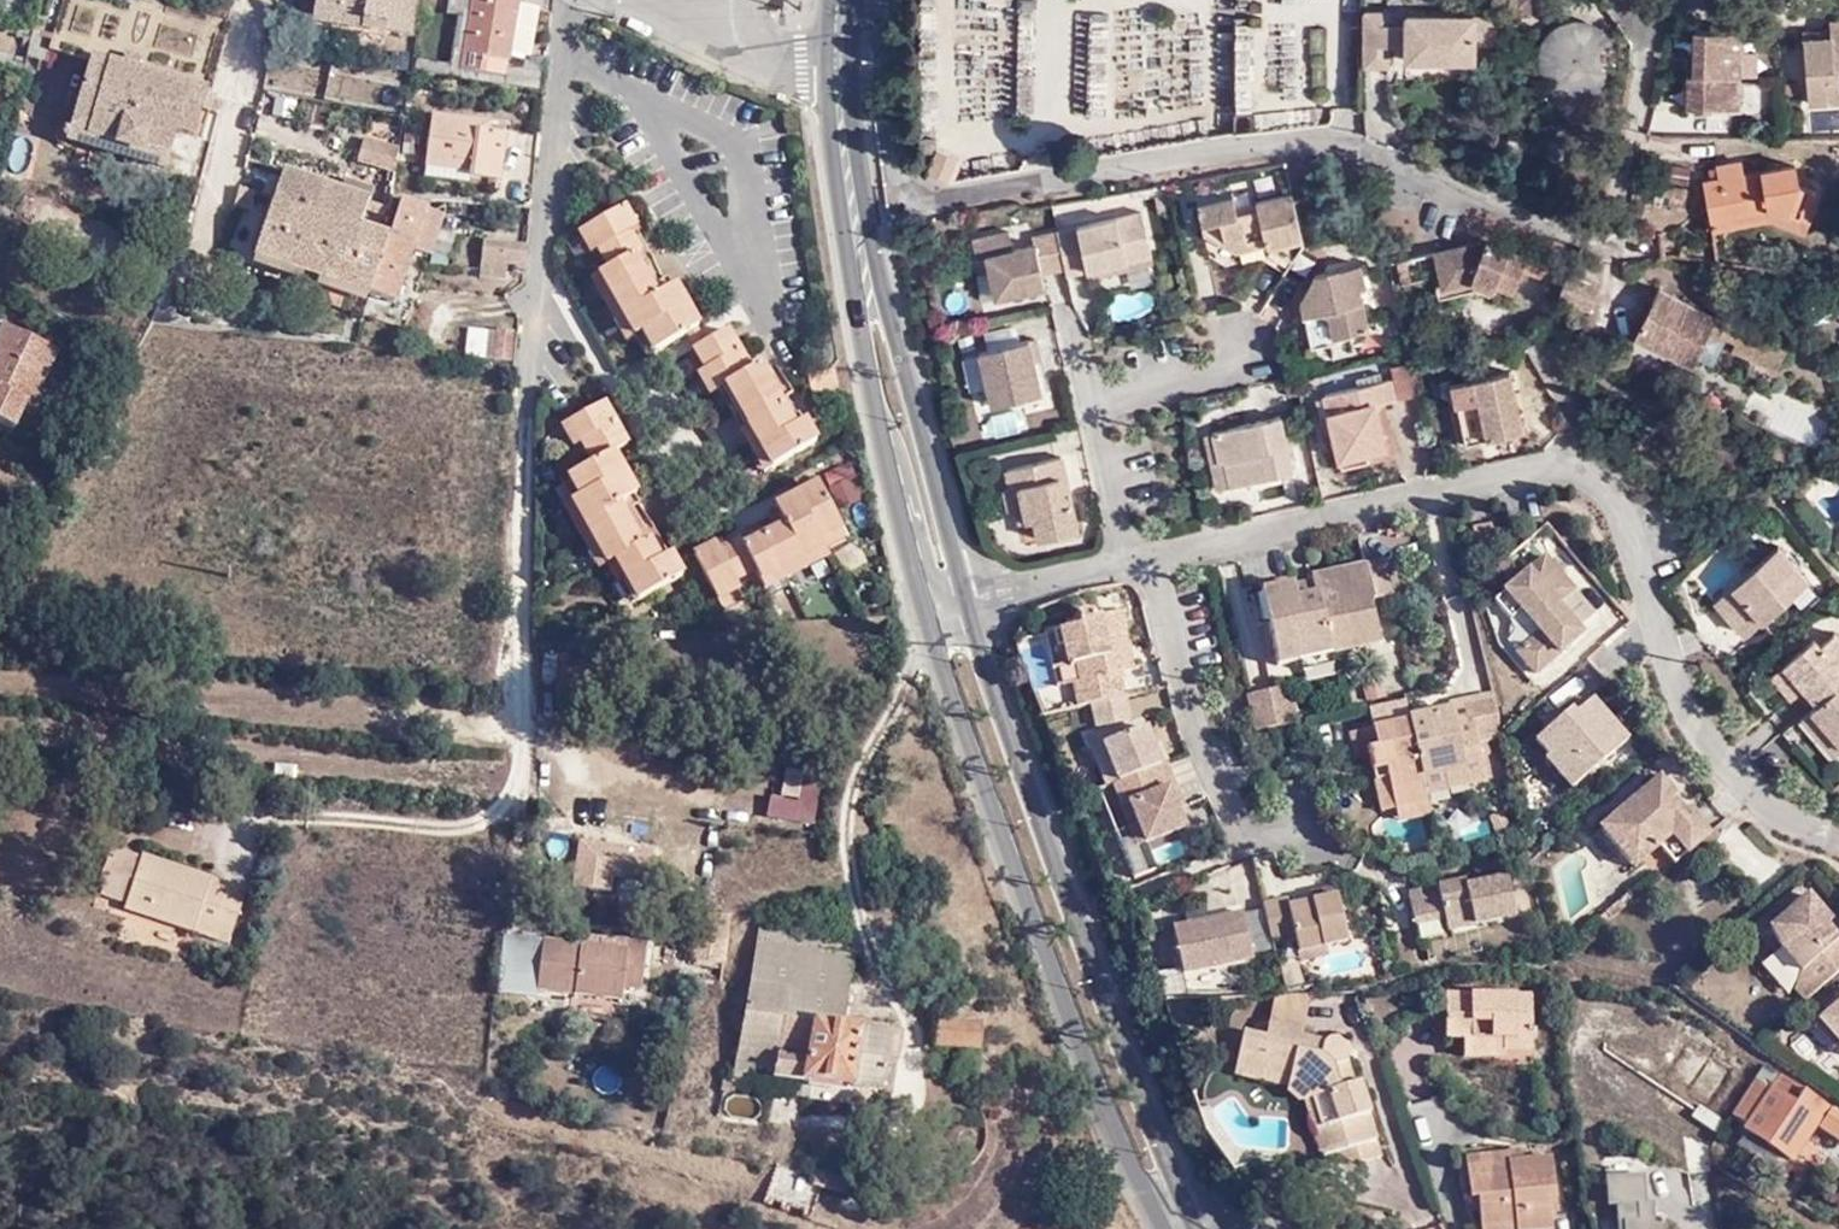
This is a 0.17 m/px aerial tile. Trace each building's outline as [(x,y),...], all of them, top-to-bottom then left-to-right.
[(35,30),(32,36),(28,57),(45,61),(50,47),(90,59),(71,123),(170,154),(176,132),(192,138),(201,110),(210,113),(215,94),(208,91),(229,23),(151,0),(64,0),(54,34),(35,30)] [(413,37),(416,10),(417,1),(411,0),(317,0),(315,10),(364,18),(363,30),(413,37)] [(417,1),(416,10),(437,13),(438,0),(417,0),(417,1)] [(507,0),(474,0),(463,72),(506,78),(509,59),(518,6),(519,2),(507,0)] [(1513,12),(1533,13),(1534,0),(1514,0),(1513,12)] [(518,6),(509,59),(525,62),(535,8),(518,6)] [(1366,9),(1365,63),(1390,64),(1391,43),(1391,22),(1391,10),(1366,9)] [(362,35),(363,30),(364,18),(315,10),(313,26),(362,35)] [(1407,23),(1407,43),(1407,58),(1433,59),(1436,14),(1408,13),(1407,23)] [(1436,14),(1433,59),(1476,60),(1476,40),(1500,42),(1502,17),(1436,14)] [(1545,39),(1541,51),(1542,68),(1549,81),(1560,90),(1571,94),(1586,96),(1601,90),(1613,76),(1616,61),(1617,44),(1610,33),(1596,21),(1587,18),(1568,18),(1552,28),(1545,39)] [(1391,22),(1391,43),(1407,43),(1407,23),(1391,22)] [(1695,76),(1741,76),(1742,31),(1697,30),(1696,51),(1695,76)] [(1833,30),(1806,32),(1810,104),(1838,102),(1838,39),(1834,40),(1833,30)] [(1689,51),(1688,76),(1695,76),(1696,51),(1689,51)] [(1695,76),(1688,76),(1687,108),(1740,108),(1741,76),(1695,76)] [(504,136),(489,134),(476,132),(476,122),(432,116),(427,165),(471,170),(470,177),(499,181),(504,136)] [(476,132),(489,134),(488,124),(476,122),(476,132)] [(164,171),(170,154),(71,123),(66,141),(164,171)] [(357,161),(395,171),(399,152),(362,140),(357,161)] [(1721,178),(1712,179),(1705,181),(1713,229),(1735,225),(1733,211),(1769,204),(1809,219),(1820,191),(1797,183),(1794,164),(1744,173),(1742,161),(1719,166),(1721,178)] [(1710,167),(1712,179),(1721,178),(1719,166),(1710,167)] [(392,193),(414,195),(418,176),(398,173),(395,171),(392,193)] [(338,308),(340,300),(301,287),(321,231),(345,240),(349,225),(361,229),(369,201),(341,192),(283,172),(254,256),(302,273),(295,293),(338,308)] [(341,192),(369,201),(372,191),(345,181),(341,192)] [(1294,263),(1304,248),(1292,196),(1258,203),(1261,216),(1239,219),(1234,200),(1198,207),(1203,232),(1239,254),(1265,248),(1267,251),(1273,250),(1294,263)] [(388,239),(414,249),(429,254),(443,215),(417,204),(401,199),(388,239)] [(1733,211),(1735,225),(1770,218),(1769,204),(1733,211)] [(1769,204),(1770,218),(1805,231),(1809,219),(1769,204)] [(485,228),(507,233),(513,212),(491,205),(485,228)] [(687,334),(698,329),(686,308),(676,313),(664,292),(655,299),(633,259),(641,252),(629,233),(636,228),(623,207),(577,234),(589,256),(599,251),(609,270),(599,275),(612,298),(636,338),(643,333),(654,354),(687,334)] [(1143,215),(1058,232),(1067,270),(1069,276),(1090,273),(1152,259),(1143,215)] [(345,288),(369,296),(376,273),(388,239),(361,229),(349,225),(345,240),(321,231),(301,287),(340,300),(345,288)] [(1067,270),(1058,232),(1034,238),(1032,227),(974,239),(977,262),(990,260),(993,278),(1002,274),(1007,299),(1046,291),(1043,275),(1067,270)] [(395,278),(403,280),(414,249),(388,239),(376,273),(395,278)] [(1514,293),(1527,257),(1487,240),(1433,252),(1440,287),(1469,281),(1493,291),(1497,286),(1514,293)] [(515,273),(525,274),(528,246),(482,242),(481,261),(506,264),(516,265),(515,273)] [(1324,262),(1304,248),(1294,263),(1286,276),(1307,290),(1317,273),(1327,272),(1321,268),(1324,262)] [(1286,276),(1294,263),(1273,250),(1264,262),(1286,276)] [(1153,266),(1152,259),(1090,273),(1091,279),(1153,266)] [(505,281),(506,264),(481,261),(480,270),(479,279),(505,281)] [(1359,265),(1327,272),(1317,273),(1307,290),(1301,300),(1312,346),(1327,342),(1327,338),(1367,329),(1359,288),(1364,287),(1359,265)] [(369,296),(387,302),(395,278),(376,273),(369,296)] [(1002,274),(993,278),(997,300),(1007,299),(1002,274)] [(588,281),(601,304),(612,298),(599,275),(588,281)] [(395,278),(387,302),(395,304),(403,280),(395,278)] [(676,313),(686,308),(674,287),(664,292),(676,313)] [(1639,334),(1694,363),(1711,328),(1737,342),(1734,349),(1777,373),(1788,349),(1744,326),(1742,330),(1723,320),(1726,311),(1720,308),(1715,316),(1662,288),(1639,334)] [(624,344),(636,338),(612,298),(601,304),(624,344)] [(12,430),(25,402),(32,406),(56,350),(4,326),(0,335),(0,425),(12,430)] [(696,350),(705,344),(698,329),(687,334),(696,350)] [(726,331),(705,344),(696,350),(706,369),(719,393),(727,388),(738,408),(762,450),(772,469),(815,444),(804,422),(793,428),(757,367),(750,372),(726,331)] [(495,338),(512,340),(512,333),(496,332),(495,338)] [(510,361),(512,340),(495,338),(495,359),(510,361)] [(1038,340),(1031,341),(1037,367),(1044,365),(1038,340)] [(1037,367),(1031,341),(981,353),(993,407),(1042,395),(1037,367)] [(719,393),(706,369),(696,376),(709,398),(717,394),(719,393)] [(1451,384),(1457,405),(1462,403),(1470,442),(1523,430),(1512,371),(1451,384)] [(834,372),(827,374),(828,387),(830,395),(837,393),(834,372)] [(828,387),(827,374),(810,377),(813,398),(830,395),(828,387)] [(1341,468),(1369,462),(1368,452),(1384,450),(1376,405),(1386,402),(1396,400),(1392,381),(1326,394),(1341,468)] [(719,393),(717,394),(727,413),(738,408),(727,388),(719,393)] [(1368,452),(1369,462),(1396,456),(1386,402),(1376,405),(1384,450),(1368,452)] [(616,507),(627,500),(617,481),(626,476),(613,455),(628,445),(603,403),(571,422),(584,444),(594,463),(568,479),(579,498),(574,502),(595,544),(609,567),(616,562),(639,603),(683,578),(670,556),(659,562),(648,541),(638,547),(616,507)] [(1462,403),(1457,405),(1464,443),(1470,442),(1462,403)] [(101,404),(88,431),(103,407),(101,404)] [(727,413),(751,457),(762,450),(738,408),(727,413)] [(1227,463),(1232,489),(1294,473),(1281,418),(1215,434),(1222,465),(1227,463)] [(584,444),(571,422),(560,429),(572,451),(584,444)] [(1218,492),(1232,489),(1227,463),(1222,465),(1215,434),(1206,436),(1218,492)] [(763,476),(772,469),(762,450),(751,457),(763,476)] [(1080,533),(1071,498),(1064,499),(1061,482),(1067,481),(1063,459),(1010,473),(1013,492),(1022,491),(1027,508),(1034,507),(1038,523),(1042,540),(1080,533)] [(617,481),(627,500),(636,495),(626,476),(617,481)] [(1064,499),(1071,498),(1067,481),(1061,482),(1064,499)] [(693,557),(712,596),(734,584),(753,574),(759,584),(782,573),(823,551),(820,541),(839,531),(817,486),(794,499),(799,507),(777,518),(784,528),(743,551),(739,544),(720,552),(715,545),(693,557)] [(1023,525),(1038,523),(1034,507),(1027,508),(1022,491),(1013,492),(1008,493),(1011,512),(1020,512),(1023,525)] [(773,509),(777,518),(799,507),(794,499),(773,509)] [(561,510),(585,550),(595,544),(574,502),(561,510)] [(1473,537),(1493,533),(1491,521),(1471,526),(1473,537)] [(597,574),(609,567),(595,544),(585,550),(597,574)] [(1778,546),(1731,587),(1745,606),(1729,618),(1744,636),(1807,580),(1778,546)] [(782,573),(787,583),(828,561),(823,551),(782,573)] [(1493,600),(1507,619),(1520,610),(1540,633),(1517,653),(1533,673),(1582,632),(1556,601),(1573,587),(1545,555),(1493,600)] [(1383,561),(1368,566),(1376,597),(1392,593),(1383,561)] [(1376,597),(1368,566),(1344,571),(1346,580),(1334,582),(1330,575),(1313,578),(1314,582),(1317,597),(1298,601),(1294,585),(1261,593),(1268,623),(1279,667),(1301,661),(1331,654),(1381,642),(1372,603),(1376,597)] [(1346,580),(1344,571),(1330,575),(1334,582),(1346,580)] [(782,573),(759,584),(765,594),(787,583),(782,573)] [(1317,597),(1314,582),(1294,585),(1298,601),(1317,597)] [(734,584),(712,596),(717,606),(740,595),(734,584)] [(1745,606),(1731,587),(1715,601),(1729,618),(1745,606)] [(1268,623),(1261,593),(1253,598),(1259,626),(1268,623)] [(1072,685),(1078,708),(1092,704),(1123,698),(1118,674),(1133,671),(1118,613),(1097,618),(1089,611),(1085,610),(1079,614),(1077,622),(1059,627),(1068,668),(1075,667),(1078,683),(1072,685)] [(1520,610),(1507,619),(1506,643),(1517,653),(1540,633),(1520,610)] [(1820,700),(1838,684),(1838,666),(1836,663),(1838,661),(1838,633),(1825,645),(1820,638),(1788,663),(1820,700)] [(1335,666),(1331,654),(1301,661),(1304,673),(1335,666)] [(1820,700),(1811,709),(1838,742),(1838,684),(1820,700)] [(1289,690),(1249,699),(1255,732),(1296,723),(1289,690)] [(1130,722),(1125,698),(1123,698),(1092,704),(1097,729),(1130,722)] [(1502,733),(1493,699),(1450,709),(1453,718),(1471,716),(1476,740),(1502,733)] [(1562,747),(1586,777),(1627,741),(1592,700),(1575,714),(1572,709),(1538,740),(1550,756),(1562,747)] [(1422,714),(1435,711),(1434,702),(1420,705),(1422,714)] [(1453,718),(1450,709),(1435,711),(1422,714),(1407,718),(1420,772),(1443,768),(1464,763),(1467,781),(1484,778),(1476,740),(1471,716),(1453,718)] [(1811,709),(1802,715),(1835,755),(1838,752),(1838,742),(1811,709)] [(1426,801),(1420,772),(1407,718),(1352,731),(1357,757),(1370,754),(1372,767),(1387,763),(1397,807),(1426,801)] [(1139,776),(1161,766),(1151,743),(1145,728),(1104,744),(1118,783),(1139,776)] [(1161,766),(1168,764),(1159,740),(1151,743),(1161,766)] [(1092,749),(1107,788),(1114,785),(1118,783),(1104,744),(1092,749)] [(1570,788),(1586,777),(1562,747),(1550,756),(1547,760),(1570,788)] [(1387,763),(1372,767),(1383,811),(1397,807),(1387,763)] [(1448,785),(1467,781),(1464,763),(1443,768),(1448,785)] [(1177,786),(1168,764),(1161,766),(1139,776),(1147,795),(1129,802),(1144,843),(1184,826),(1178,808),(1170,787),(1177,786)] [(1147,795),(1139,776),(1118,783),(1114,785),(1121,805),(1129,802),(1147,795)] [(1671,862),(1706,833),(1689,812),(1683,818),(1668,797),(1672,792),(1660,777),(1615,817),(1648,857),(1658,846),(1671,862)] [(1185,805),(1177,786),(1170,787),(1178,808),(1185,805)] [(1683,818),(1689,812),(1672,792),(1668,797),(1683,818)] [(1426,801),(1397,807),(1400,819),(1428,813),(1426,801)] [(1129,802),(1121,805),(1135,845),(1144,843),(1129,802)] [(1634,868),(1648,857),(1615,817),(1601,828),(1634,868)] [(234,929),(243,892),(224,886),(214,920),(199,915),(210,882),(142,858),(141,862),(116,854),(116,856),(111,855),(109,864),(112,865),(103,894),(127,903),(125,909),(230,942),(234,929)] [(1467,884),(1484,881),(1483,874),(1464,879),(1467,884)] [(1504,876),(1484,881),(1467,884),(1464,879),(1408,891),(1414,922),(1443,916),(1447,928),(1512,916),(1504,876)] [(214,920),(224,886),(210,882),(199,915),(214,920)] [(1306,887),(1309,900),(1337,893),(1334,882),(1306,887)] [(247,893),(243,892),(234,929),(247,893)] [(1261,903),(1270,937),(1292,932),(1296,949),(1324,943),(1345,940),(1337,893),(1309,900),(1288,905),(1287,897),(1261,903)] [(1838,968),(1838,937),(1837,940),(1824,924),(1829,918),(1808,893),(1770,925),(1780,945),(1798,966),(1793,986),(1804,998),(1838,968)] [(1601,918),(1603,921),(1631,897),(1629,894),(1601,918)] [(1631,897),(1603,921),(1606,925),(1633,901),(1631,897)] [(1250,955),(1242,910),(1170,925),(1181,970),(1250,955)] [(728,916),(707,917),(702,947),(726,952),(728,916)] [(702,947),(707,917),(698,917),(696,947),(702,947)] [(1838,937),(1838,929),(1829,918),(1824,924),(1837,940),(1838,937)] [(760,922),(756,945),(817,955),(820,931),(760,922)] [(581,935),(580,946),(628,951),(628,942),(629,939),(581,935)] [(540,992),(592,998),(620,1001),(623,1001),(623,986),(643,988),(648,945),(628,942),(628,951),(580,946),(544,943),(540,992)] [(1324,943),(1296,949),(1296,958),(1326,954),(1324,943)] [(756,945),(732,1085),(753,1089),(755,1077),(805,1083),(814,1025),(845,1028),(853,959),(817,955),(756,945)] [(702,947),(700,962),(724,966),(726,952),(702,947)] [(1531,1048),(1531,995),(1445,994),(1445,1037),(1463,1037),(1464,1055),(1505,1057),(1505,1047),(1531,1048)] [(1311,996),(1276,997),(1270,1022),(1304,1031),(1311,996)] [(620,1001),(592,998),(589,1027),(616,1030),(620,1001)] [(1825,1010),(1838,1028),(1838,999),(1825,1010)] [(1838,1042),(1833,1037),(1838,1031),(1838,1028),(1825,1010),(1810,1023),(1830,1047),(1838,1042)] [(1304,1031),(1270,1022),(1267,1037),(1243,1032),(1236,1065),(1290,1079),(1289,1088),(1304,1100),(1314,1097),(1322,1127),(1347,1121),(1354,1145),(1359,1163),(1381,1158),(1360,1084),(1354,1084),(1347,1061),(1348,1054),(1347,1047),(1343,1043),(1336,1041),(1330,1040),(1325,1044),(1303,1038),(1304,1031)] [(814,1025),(805,1083),(852,1088),(861,1030),(845,1028),(814,1025)] [(983,1029),(974,1028),(940,1025),(938,1047),(981,1050),(983,1029)] [(861,1030),(852,1088),(881,1093),(887,1051),(896,1053),(897,1035),(861,1030)] [(1290,1079),(1236,1065),(1235,1075),(1289,1088),(1290,1079)] [(1782,1077),(1747,1130),(1790,1160),(1799,1148),(1815,1124),(1829,1133),(1838,1141),(1838,1116),(1782,1077)] [(1322,1155),(1334,1152),(1354,1145),(1347,1121),(1322,1127),(1314,1097),(1304,1100),(1322,1155)] [(1690,1116),(1719,1134),(1725,1120),(1700,1103),(1690,1116)] [(1813,1157),(1829,1133),(1815,1124),(1799,1148),(1813,1157)] [(1340,1164),(1359,1163),(1354,1145),(1334,1152),(1340,1164)] [(1465,1154),(1470,1195),(1479,1194),(1479,1208),(1482,1224),(1517,1220),(1518,1227),(1554,1224),(1553,1207),(1552,1194),(1558,1193),(1553,1153),(1511,1158),(1509,1150),(1465,1154)] [(813,1186),(821,1189),(840,1195),(842,1189),(845,1180),(818,1170),(813,1186)] [(1479,1194),(1470,1195),(1472,1207),(1479,1208),(1479,1194)] [(1622,1218),(1636,1218),(1636,1201),(1615,1202),(1617,1228),(1623,1228),(1622,1218)] [(1623,1228),(1662,1228),(1662,1217),(1636,1218),(1622,1218),(1623,1228)] [(1482,1224),(1483,1228),(1505,1228),(1518,1227),(1517,1220),(1482,1224)]
